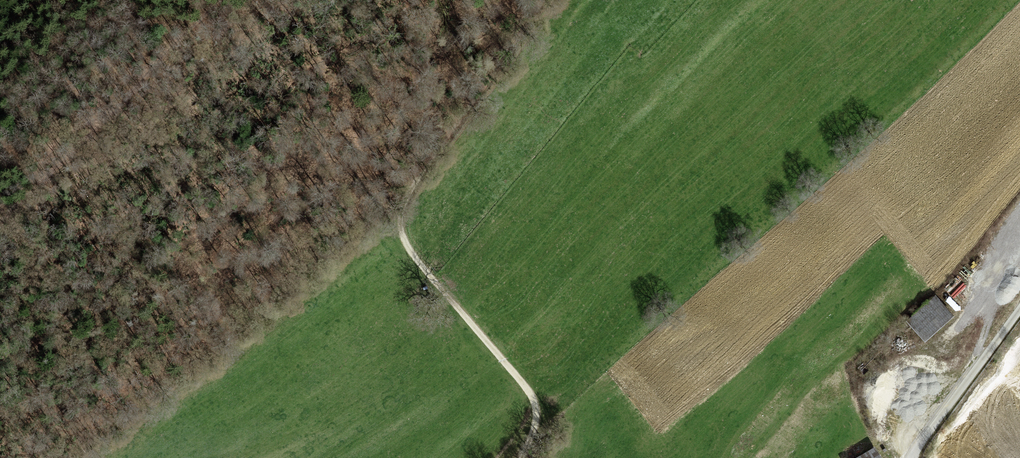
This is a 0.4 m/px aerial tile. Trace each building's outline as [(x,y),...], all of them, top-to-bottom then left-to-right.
[(934,297),(906,321),(923,340),(951,316),(934,297)]
